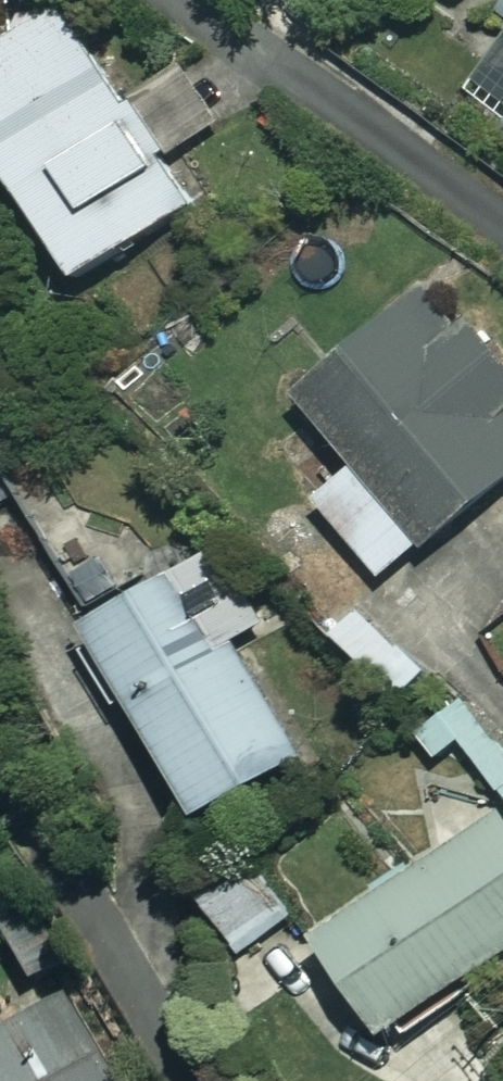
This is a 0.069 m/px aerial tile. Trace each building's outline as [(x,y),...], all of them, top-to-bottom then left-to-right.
[(17,39),(0,51),(0,157),(81,280),(193,207),(63,9),(55,0),(14,0),(17,39)] [(441,284),(300,394),(358,468),(318,498),(381,578),(502,482),(502,364),(441,284)] [(122,584),(43,455),(8,476),(88,606),(122,584)] [(222,580),(206,554),(86,627),(203,817),(302,756),(233,643),(253,631),(234,600),(198,623),(186,602),(222,580)] [(424,673),(362,607),(333,635),(396,700),(424,673)] [(419,741),(438,764),(461,744),(502,793),(502,745),(465,701),(419,741)] [(501,814),(320,936),(386,1035),(502,956),(502,817),(501,814)] [(294,912),(258,866),(206,906),(243,952),(294,912)] [(61,1003),(0,1039),(0,1080),(106,1080),(61,1003)]
